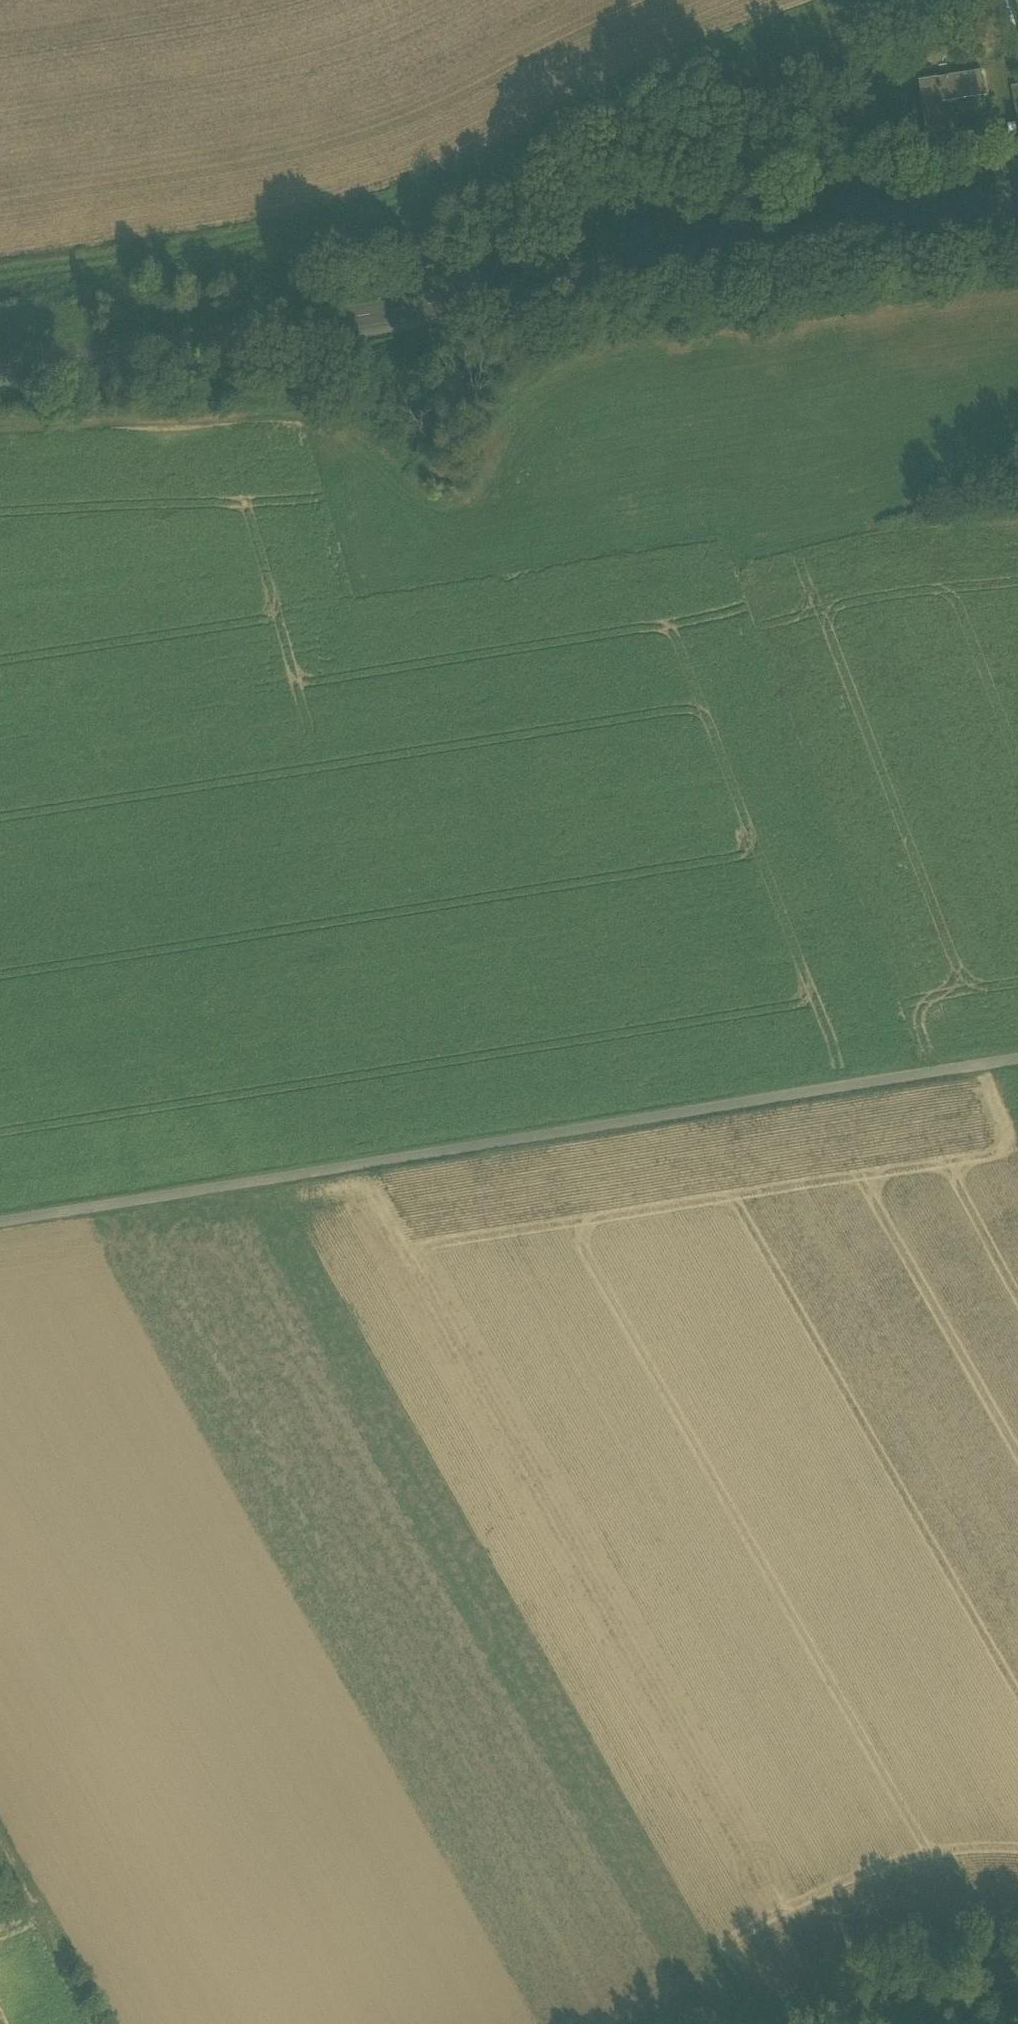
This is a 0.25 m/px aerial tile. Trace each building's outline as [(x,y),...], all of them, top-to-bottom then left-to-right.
[(958,91),(986,87),(983,68),(920,77),(927,128),(946,125),(942,93),(948,92),(948,95),(958,94),(958,91)]
